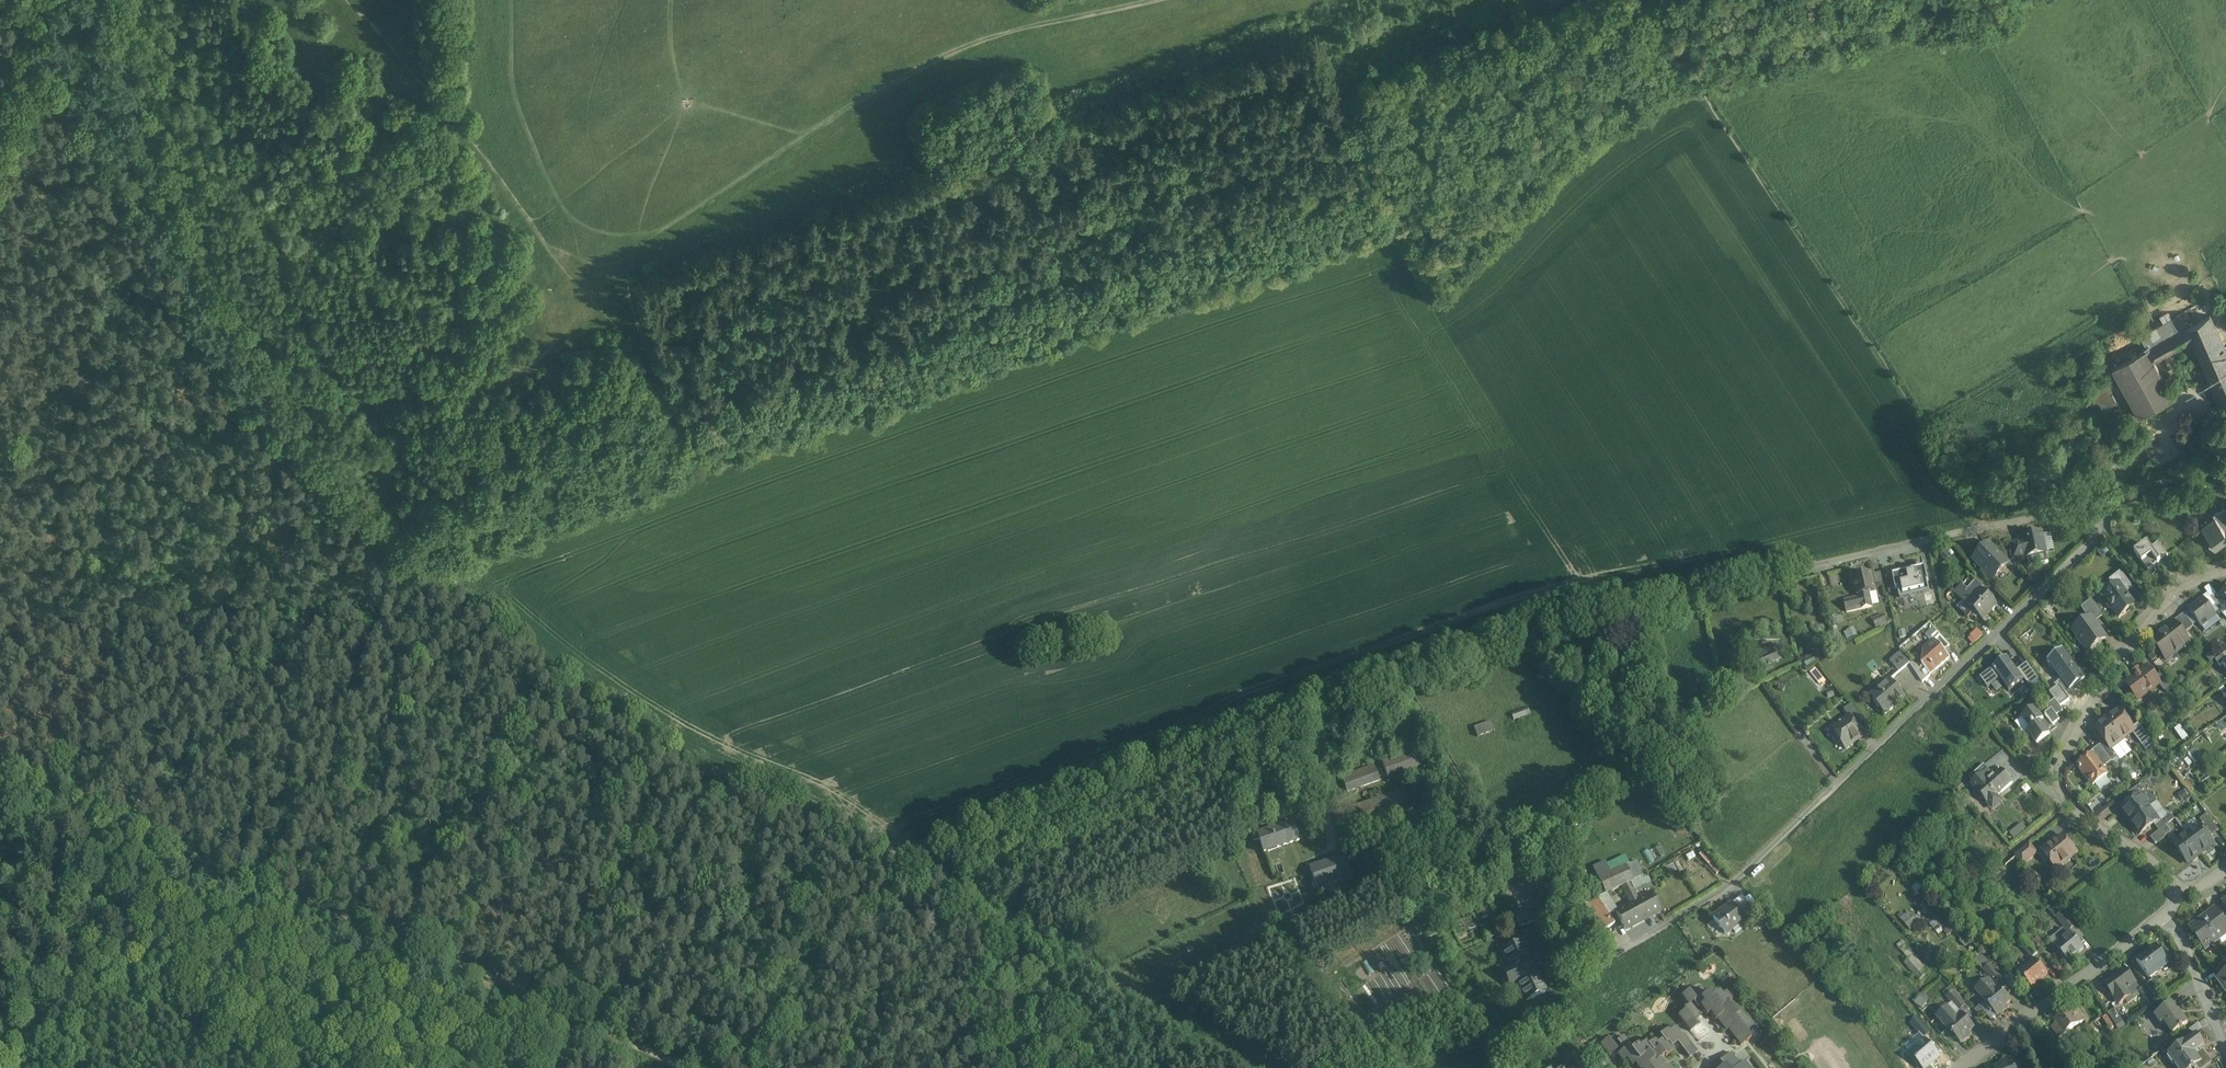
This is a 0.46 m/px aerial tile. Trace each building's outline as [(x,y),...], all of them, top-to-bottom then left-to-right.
[(2181,314),(2141,337),(2148,351),(2187,328),(2188,327),(2181,314)] [(2187,328),(2193,341),(2209,377),(2225,369),(2225,351),(2210,315),(2188,327),(2187,328)] [(2187,328),(2148,351),(2154,362),(2155,362),(2193,341),(2187,328)] [(2154,362),(2148,351),(2123,364),(2146,408),(2172,395),(2154,362)] [(2137,413),(2146,408),(2123,364),(2113,369),(2137,413)] [(2209,377),(2221,404),(2225,402),(2225,369),(2209,377)] [(2105,385),(2098,389),(2102,398),(2110,394),(2105,385)] [(2146,408),(2137,413),(2140,419),(2175,400),(2172,395),(2146,408)] [(2213,517),(2216,520),(2225,532),(2225,522),(2219,513),(2213,517)] [(2202,530),(2212,542),(2209,544),(2215,552),(2225,544),(2225,539),(2223,535),(2225,533),(2225,532),(2216,520),(2202,530)] [(2041,530),(2022,535),(2023,539),(2026,553),(2027,554),(2046,549),(2041,530)] [(2023,539),(2010,542),(2014,556),(2026,553),(2023,539)] [(2009,562),(1988,542),(1973,558),(1994,578),(2009,562)] [(2147,542),(2134,551),(2142,561),(2141,561),(2142,562),(2152,554),(2158,562),(2160,560),(2161,560),(2151,547),(2147,542)] [(2168,554),(2158,542),(2151,547),(2161,560),(2168,554)] [(2152,554),(2142,562),(2148,569),(2158,562),(2152,554)] [(2161,560),(2160,560),(2163,563),(2170,557),(2168,554),(2161,560)] [(1925,563),(1894,570),(1900,597),(1930,590),(1925,563)] [(1881,569),(1874,571),(1876,582),(1883,580),(1881,569)] [(1871,571),(1854,575),(1858,596),(1844,599),(1847,610),(1872,604),(1869,591),(1875,590),(1871,571)] [(1990,591),(1988,593),(1982,587),(1983,586),(1976,579),(1968,588),(1974,594),(1974,595),(1990,610),(1997,602),(1991,597),(1993,595),(1990,591)] [(1968,588),(1962,582),(1962,583),(1954,591),(1963,599),(1957,605),(1968,616),(1972,612),(1976,616),(1978,614),(1983,618),(1990,610),(1974,595),(1974,594),(1968,588)] [(2135,603),(2119,582),(2103,594),(2108,600),(2107,603),(2110,607),(2113,607),(2119,615),(2135,603)] [(2211,596),(2208,592),(2202,596),(2204,597),(2210,606),(2216,602),(2211,596)] [(2216,592),(2211,596),(2216,602),(2223,612),(2225,610),(2225,606),(2219,596),(2216,592)] [(2204,597),(2189,608),(2201,623),(2215,613),(2210,606),(2204,597)] [(2102,615),(2090,599),(2081,606),(2089,617),(2091,616),(2094,621),(2102,615)] [(2184,612),(2173,620),(2175,622),(2175,621),(2183,632),(2193,624),(2184,612)] [(1883,614),(1872,618),(1876,625),(1887,620),(1883,614)] [(2089,617),(2073,629),(2078,635),(2077,637),(2082,643),(2083,642),(2088,649),(2106,636),(2094,621),(2091,616),(2089,617)] [(2175,622),(2152,639),(2166,657),(2189,640),(2183,632),(2175,621),(2175,622)] [(1906,630),(1896,632),(1898,638),(1908,636),(1906,630)] [(1940,633),(1937,630),(1931,636),(1934,638),(1923,648),(1922,664),(1930,673),(1950,655),(1944,649),(1949,644),(1940,634),(1940,633)] [(1777,644),(1768,648),(1770,654),(1761,658),(1763,660),(1760,661),(1764,669),(1773,665),(1771,661),(1782,656),(1777,644)] [(2079,670),(2063,648),(2047,659),(2064,681),(2079,670)] [(1910,662),(1901,651),(1890,660),(1899,671),(1910,662)] [(2215,658),(2220,664),(2222,662),(2225,659),(2225,658),(2223,653),(2215,658)] [(2010,659),(2006,662),(2004,658),(1980,676),(1987,685),(1999,676),(2009,688),(2024,677),(2017,668),(2010,659)] [(2027,661),(2017,668),(2024,677),(2029,684),(2039,677),(2027,661)] [(2159,682),(2148,667),(2141,672),(2138,668),(2133,671),(2136,675),(2131,679),(2137,689),(2133,691),(2138,698),(2159,682)] [(1905,697),(1890,679),(1877,689),(1880,692),(1873,698),(1886,713),(1905,697)] [(2070,698),(2059,684),(2049,691),(2055,698),(2060,705),(2070,698)] [(2055,698),(2046,705),(2049,709),(2045,713),(2053,724),(2060,719),(2057,714),(2063,709),(2060,705),(2055,698)] [(1863,721),(1852,705),(1844,710),(1849,717),(1850,717),(1856,726),(1863,721)] [(2044,717),(2035,705),(2021,715),(2030,727),(2027,729),(2037,743),(2050,733),(2040,720),(2044,717)] [(1527,708),(1511,715),(1514,721),(1530,715),(1527,708)] [(2132,727),(2123,715),(2123,713),(2120,710),(2118,709),(2114,712),(2114,713),(2108,718),(2123,738),(2132,731),(2134,730),(2132,727)] [(1849,717),(1839,725),(1840,727),(1839,730),(1836,732),(1835,736),(1838,740),(1841,741),(1846,748),(1863,736),(1856,726),(1850,717),(1849,717)] [(2123,738),(2108,718),(2095,727),(2105,740),(2110,748),(2111,747),(2118,756),(2112,760),(2114,764),(2131,751),(2129,747),(2123,738)] [(1490,722),(1474,728),(1478,738),(1494,732),(1490,722)] [(2150,739),(2138,723),(2132,727),(2134,730),(2132,731),(2142,745),(2150,739)] [(2188,737),(2180,725),(2175,728),(2184,740),(2188,737)] [(2118,756),(2111,747),(2110,748),(2105,740),(2100,744),(2112,760),(2118,756)] [(2112,760),(2100,744),(2090,751),(2092,754),(2093,754),(2103,767),(2112,760)] [(2197,762),(2203,755),(2196,747),(2189,754),(2197,762)] [(1415,750),(1382,762),(1388,776),(1421,764),(1415,750)] [(2103,767),(2093,754),(2092,754),(2077,765),(2093,787),(2109,775),(2103,767)] [(1374,765),(1341,777),(1347,792),(1380,779),(1374,765)] [(1984,765),(1975,774),(1979,779),(1985,773),(1986,773),(1989,770),(1984,765)] [(1995,777),(1989,770),(1986,773),(1985,773),(1979,779),(1971,785),(1991,807),(2000,799),(1997,796),(2012,783),(2001,770),(1995,777)] [(2140,785),(2128,795),(2132,800),(2144,791),(2140,785)] [(1405,789),(1353,808),(1361,828),(1412,810),(1405,789)] [(2145,793),(2121,810),(2130,823),(2150,808),(2157,803),(2150,794),(2146,793),(2145,793)] [(1963,808),(1954,798),(1947,805),(1955,815),(1963,808)] [(2150,808),(2130,823),(2140,835),(2159,821),(2150,808)] [(2171,814),(2155,826),(2159,832),(2166,826),(2175,820),(2171,814)] [(2219,831),(2207,815),(2200,820),(2212,836),(2219,831)] [(1292,822),(1257,835),(1264,854),(1299,841),(1292,822)] [(2028,830),(2023,824),(2010,834),(2015,841),(2028,830)] [(2171,833),(2166,826),(2159,832),(2150,838),(2155,844),(2171,833)] [(2214,844),(2200,826),(2187,835),(2197,850),(2200,854),(2214,844)] [(2200,854),(2197,850),(2187,835),(2174,845),(2175,846),(2188,863),(2200,854)] [(2077,853),(2064,837),(2054,844),(2052,842),(2044,849),(2052,859),(2049,861),(2057,870),(2064,864),(2064,863),(2065,862),(2077,853)] [(2037,854),(2029,844),(2016,855),(2023,865),(2037,854)] [(1714,861),(1706,852),(1701,857),(1709,866),(1713,862),(1714,861)] [(1346,855),(1309,868),(1317,889),(1354,876),(1346,855)] [(1722,870),(1713,862),(1709,866),(1717,874),(1722,870)] [(1636,863),(1611,876),(1605,864),(1592,870),(1596,877),(1605,896),(1612,892),(1621,887),(1630,883),(1644,876),(1636,863)] [(2002,869),(1989,880),(1993,886),(2007,875),(2002,869)] [(1577,882),(1571,873),(1566,876),(1572,886),(1577,882)] [(1644,876),(1630,883),(1634,892),(1652,883),(1647,874),(1644,876)] [(1605,896),(1596,877),(1586,882),(1591,891),(1590,894),(1584,897),(1588,904),(1598,899),(1605,896)] [(1630,883),(1621,887),(1630,905),(1639,900),(1634,892),(1630,883)] [(1630,905),(1616,913),(1626,931),(1661,911),(1651,893),(1639,900),(1630,905)] [(1610,918),(1598,899),(1588,904),(1584,906),(1602,932),(1612,926),(1607,919),(1610,918)] [(2049,907),(2054,916),(2061,912),(2055,903),(2049,907)] [(2215,910),(2223,921),(2225,919),(2225,903),(2215,910)] [(1742,919),(1731,904),(1713,918),(1725,935),(1732,930),(1731,927),(1742,919)] [(1538,906),(1515,917),(1520,929),(1544,918),(1538,906)] [(2214,908),(2191,925),(2206,946),(2225,932),(2225,925),(2223,921),(2215,910),(2214,908)] [(2075,926),(2062,912),(2056,917),(2069,932),(2069,931),(2075,926)] [(1922,926),(1912,913),(1901,922),(1911,935),(1922,926)] [(1496,926),(1483,932),(1486,938),(1498,932),(1496,926)] [(1950,928),(1944,933),(1948,937),(1954,932),(1956,935),(1959,932),(1954,926),(1951,929),(1950,928)] [(2084,936),(2075,926),(2069,931),(2071,934),(2078,941),(2084,936)] [(2071,934),(2069,936),(2063,929),(2055,936),(2050,941),(2056,947),(2070,963),(2076,958),(2074,956),(2084,948),(2078,941),(2071,934)] [(2039,953),(2026,938),(2020,944),(2033,958),(2039,953)] [(1522,942),(1503,952),(1511,969),(1505,972),(1512,987),(1518,984),(1527,1002),(1546,993),(1522,942)] [(2156,945),(2136,960),(2149,976),(2169,961),(2156,945)] [(1976,960),(1982,970),(1989,965),(1983,956),(1976,960)] [(1929,975),(1914,958),(1905,966),(1920,983),(1929,975)] [(2035,960),(2020,974),(2034,990),(2040,985),(2038,982),(2047,974),(2035,960)] [(2216,969),(2220,974),(2225,970),(2225,962),(2216,969)] [(2003,980),(1990,966),(1984,971),(1997,986),(2003,980)] [(2125,968),(2104,983),(2119,1003),(2134,991),(2137,989),(2136,987),(2139,985),(2125,968)] [(2220,974),(2216,977),(2225,990),(2225,970),(2220,974)] [(2018,984),(2009,974),(2003,979),(2012,990),(2018,984)] [(2160,988),(2152,978),(2145,983),(2146,983),(2154,993),(2160,988)] [(1997,990),(1990,983),(1977,994),(1997,1018),(2004,1012),(2002,1010),(2011,1002),(1999,988),(1997,990)] [(2154,993),(2146,983),(2139,989),(2152,1005),(2159,1000),(2154,993)] [(1950,989),(1944,995),(1945,997),(1946,997),(1947,998),(1953,993),(1950,989)] [(1732,1003),(1726,996),(1723,998),(1720,994),(1711,1001),(1708,996),(1707,997),(1701,990),(1692,997),(1689,994),(1681,999),(1688,1008),(1684,1011),(1685,1012),(1678,1018),(1685,1028),(1693,1022),(1694,1024),(1699,1020),(1697,1017),(1703,1013),(1707,1018),(1713,1013),(1719,1020),(1717,1021),(1726,1033),(1730,1030),(1733,1034),(1731,1035),(1740,1048),(1751,1040),(1747,1033),(1755,1027),(1748,1019),(1747,1020),(1741,1013),(1738,1015),(1732,1008),(1731,1009),(1728,1005),(1732,1003)] [(1953,993),(1947,998),(1960,1013),(1966,1008),(1953,993)] [(2180,1013),(2171,1001),(2155,1013),(2161,1021),(2164,1019),(2173,1031),(2187,1021),(2181,1012),(2180,1013)] [(2115,1007),(2108,1012),(2116,1024),(2123,1020),(2115,1007)] [(2076,1009),(2071,1013),(2069,1010),(2062,1015),(2072,1029),(2084,1019),(2076,1009)] [(1957,1020),(1948,1010),(1938,1019),(1947,1029),(1961,1045),(1967,1039),(1965,1037),(1975,1029),(1962,1015),(1957,1020)] [(2056,1024),(2052,1028),(2059,1038),(2072,1029),(2062,1015),(2054,1021),(2056,1024)] [(1930,1035),(1917,1020),(1911,1025),(1924,1040),(1930,1035)] [(1658,1037),(1665,1032),(1660,1026),(1654,1031),(1658,1037)] [(1639,1051),(1638,1048),(1631,1053),(1629,1050),(1631,1048),(1624,1039),(1618,1044),(1614,1039),(1610,1042),(1608,1040),(1600,1047),(1609,1059),(1615,1054),(1623,1065),(1626,1062),(1631,1067),(1634,1067),(1635,1067),(1636,1067),(1665,1067),(1660,1062),(1665,1058),(1666,1059),(1674,1052),(1672,1049),(1677,1045),(1684,1054),(1692,1048),(1683,1036),(1682,1037),(1675,1029),(1661,1040),(1663,1042),(1657,1047),(1654,1044),(1648,1048),(1646,1045),(1639,1051)] [(2186,1039),(2186,1038),(2185,1039),(2181,1039),(2180,1042),(2168,1052),(2168,1053),(2168,1055),(2172,1061),(2174,1061),(2180,1067),(2190,1067),(2192,1067),(2194,1066),(2196,1064),(2202,1059),(2207,1055),(2203,1048),(2197,1053),(2195,1050),(2205,1043),(2196,1031),(2186,1039)] [(1911,1056),(1921,1067),(1929,1067),(1931,1067),(1929,1064),(1938,1056),(1926,1042),(1911,1056)] [(1744,1063),(1740,1067),(1731,1055),(1720,1064),(1723,1067),(1748,1067),(1744,1063)] [(2202,1059),(2196,1064),(2199,1067),(2202,1067),(2212,1061),(2207,1055),(2202,1059)] [(2004,1062),(2005,1065),(1998,1067),(2015,1067),(2012,1059),(2004,1062)]
